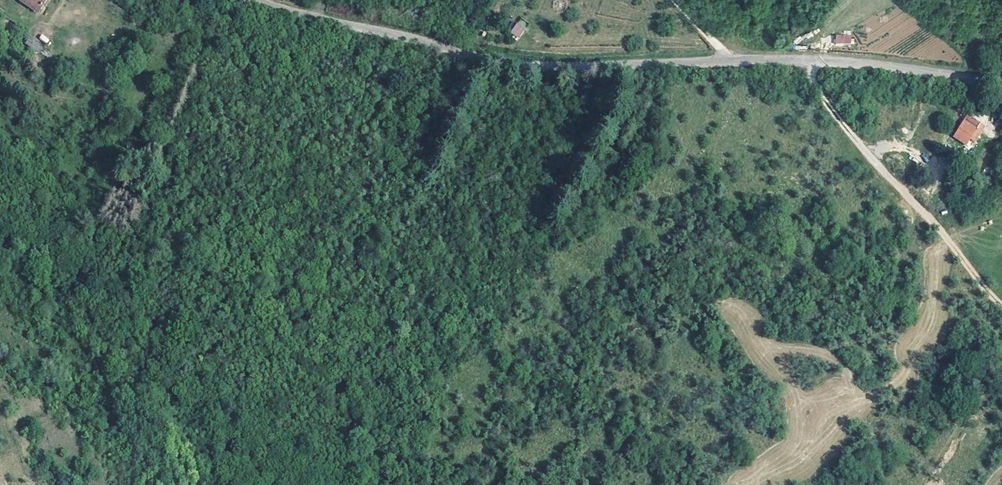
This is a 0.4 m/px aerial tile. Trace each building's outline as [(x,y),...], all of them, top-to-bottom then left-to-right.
[(18,5),(35,18),(47,0),(21,0),(18,5)] [(510,32),(518,38),(525,28),(517,22),(510,32)] [(835,44),(851,44),(851,34),(835,34),(835,44)] [(969,138),(976,142),(986,124),(965,114),(953,137),(966,144),(969,138)]
